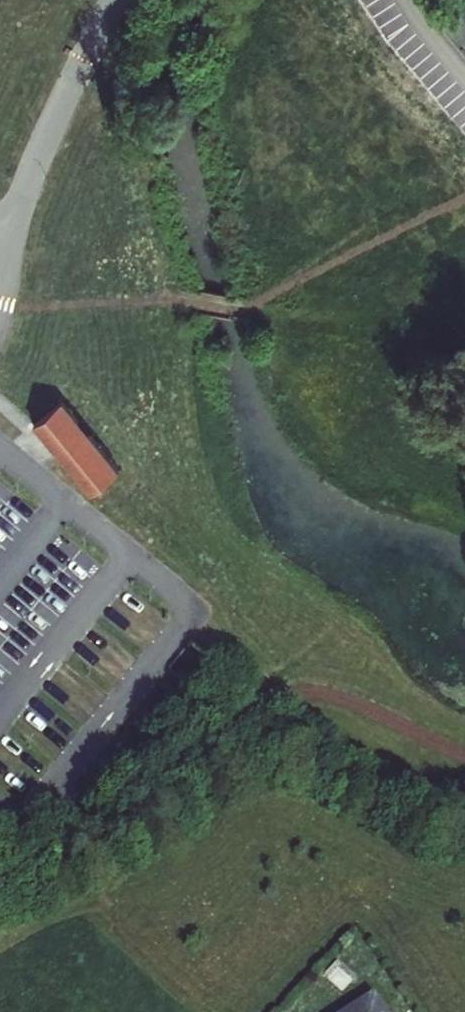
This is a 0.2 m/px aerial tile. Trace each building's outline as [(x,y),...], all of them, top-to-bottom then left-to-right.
[(60,404),(30,427),(85,497),(116,473),(95,448),(79,427),(60,404)] [(354,1011),(376,1011),(369,1002),(354,1011)]
